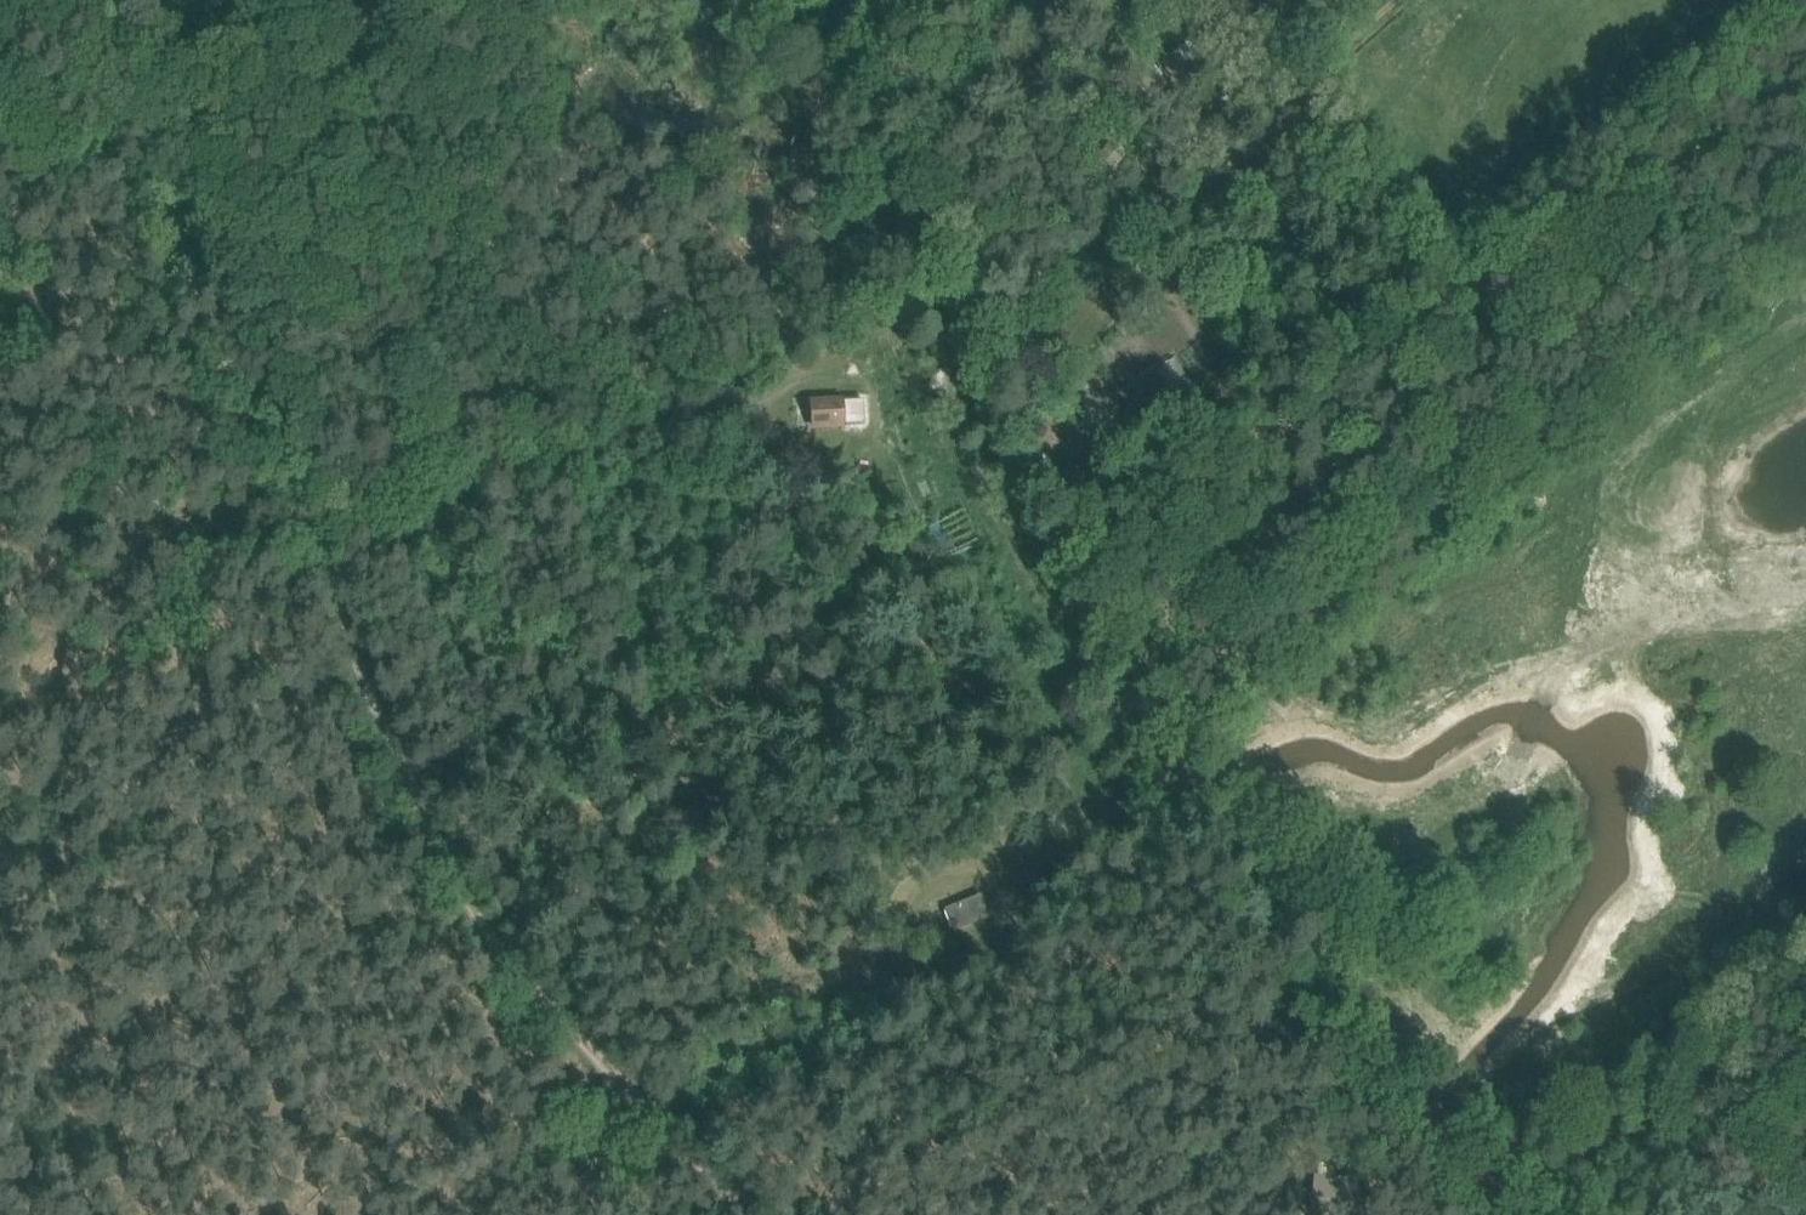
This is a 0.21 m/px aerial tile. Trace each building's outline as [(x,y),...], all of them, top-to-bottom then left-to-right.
[(684,3),(688,14),(702,9),(699,0),(695,0),(684,3)] [(1147,65),(1136,75),(1152,91),(1162,81),(1147,65)] [(1113,141),(1086,169),(1099,181),(1126,153),(1113,141)] [(1146,171),(1131,157),(1121,168),(1136,181),(1146,171)] [(954,211),(942,217),(948,230),(960,224),(954,211)] [(868,321),(855,327),(860,338),(873,333),(868,321)] [(1024,389),(1014,393),(1013,394),(1016,402),(1027,398),(1024,389)] [(812,402),(814,426),(843,424),(842,400),(812,402)] [(1209,488),(1214,496),(1229,487),(1223,479),(1209,488)] [(891,560),(890,573),(914,576),(916,563),(891,560)] [(979,898),(947,910),(954,929),(986,916),(979,898)] [(1064,943),(1055,950),(1067,964),(1076,957),(1064,943)] [(1080,1005),(1087,1014),(1100,1004),(1094,995),(1080,1005)] [(1317,1165),(1314,1195),(1351,1199),(1353,1180),(1334,1179),(1334,1175),(1332,1175),(1333,1166),(1317,1165)]
